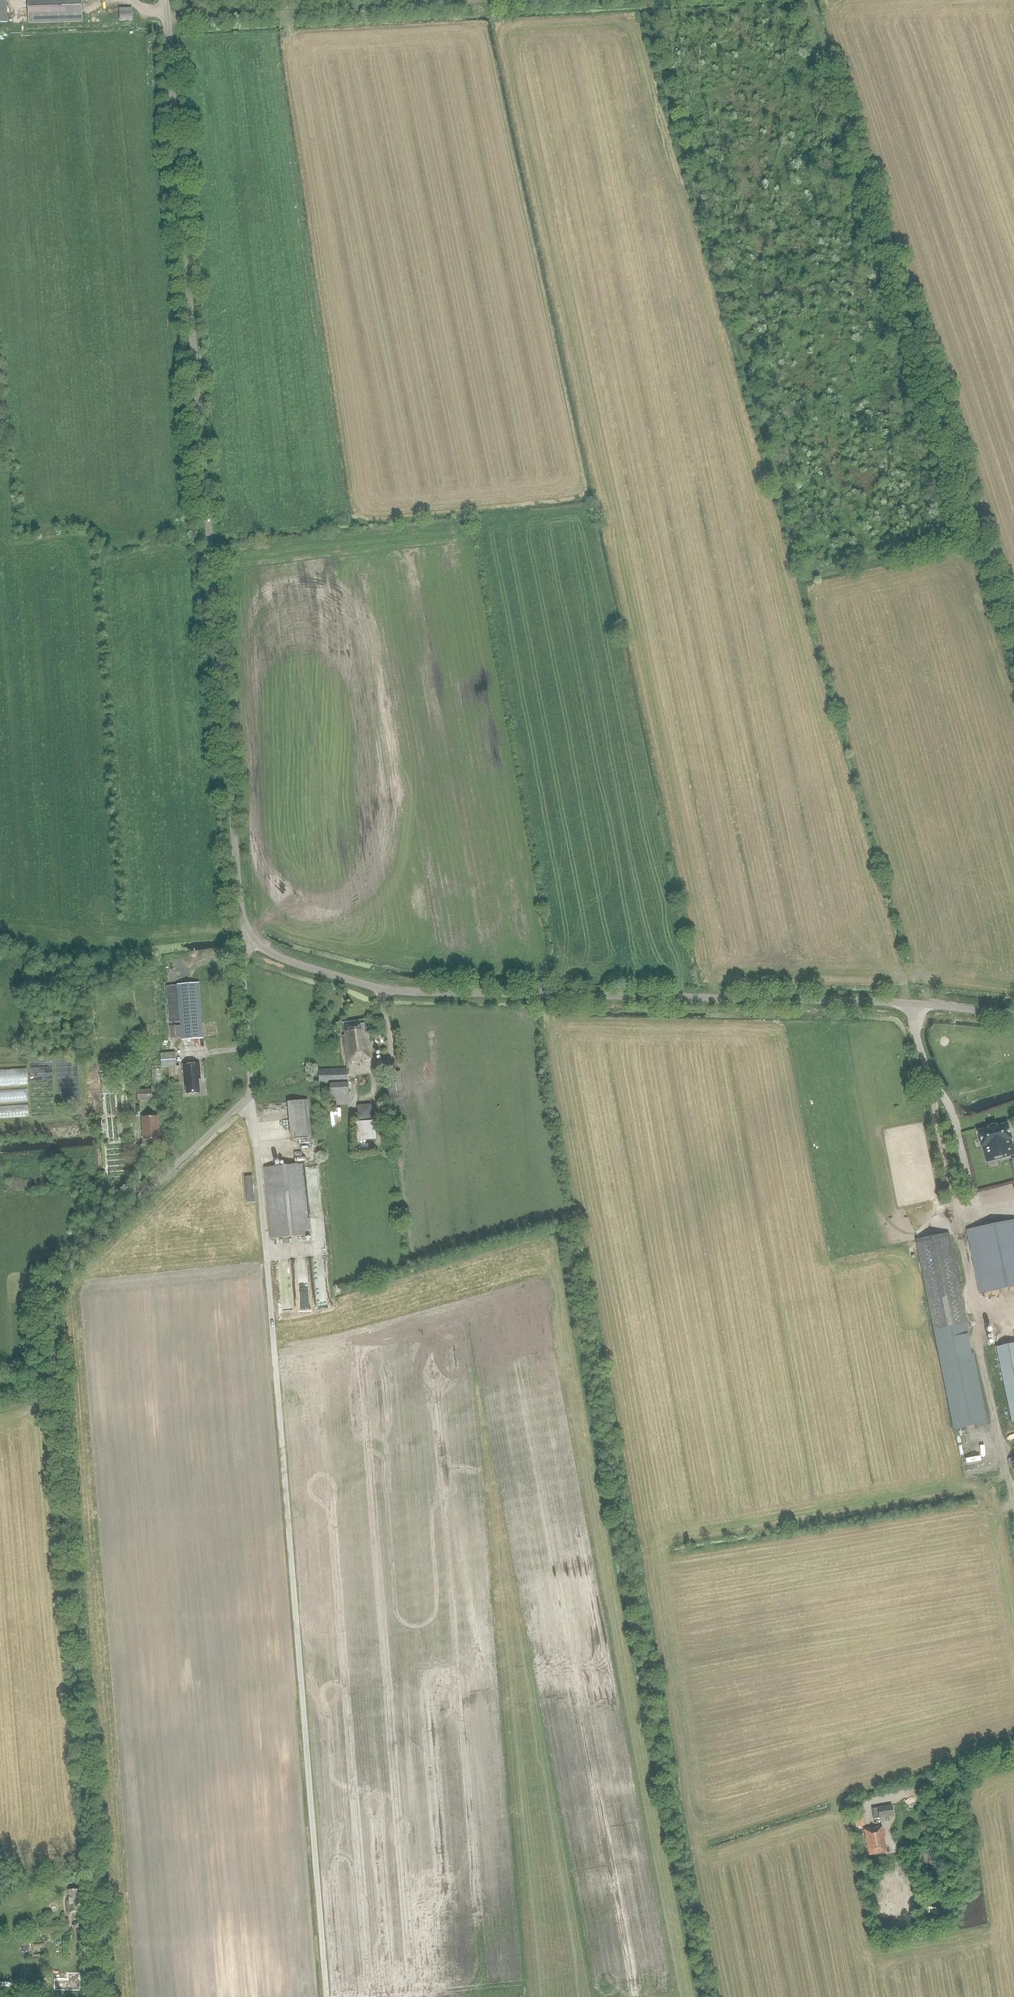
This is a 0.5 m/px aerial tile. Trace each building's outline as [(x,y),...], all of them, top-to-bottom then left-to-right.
[(11,23),(10,0),(0,0),(0,23),(11,23)] [(82,0),(28,0),(29,24),(83,23),(82,0)] [(132,21),(132,9),(120,9),(120,21),(132,21)] [(200,982),(179,984),(168,985),(171,1022),(182,1021),(183,1039),(204,1037),(200,982)] [(372,1058),(369,1032),(367,1032),(365,1021),(344,1023),(346,1035),(343,1036),(346,1062),(372,1058)] [(181,1037),(181,1025),(171,1026),(171,1038),(181,1037)] [(162,1067),(177,1066),(176,1053),(161,1054),(162,1067)] [(201,1078),(200,1063),(183,1064),(185,1085),(186,1085),(187,1093),(200,1092),(199,1078),(201,1078)] [(30,1084),(30,1068),(0,1069),(0,1085),(30,1084)] [(349,1104),(348,1068),(320,1069),(320,1084),(330,1083),(331,1105),(349,1104)] [(29,1101),(29,1088),(0,1090),(0,1102),(29,1101)] [(152,1099),(152,1089),(137,1090),(138,1100),(152,1099)] [(312,1135),(308,1100),(289,1101),(292,1137),(312,1135)] [(31,1116),(31,1104),(0,1105),(0,1117),(31,1116)] [(371,1119),(371,1106),(358,1106),(358,1120),(371,1119)] [(160,1139),(159,1116),(143,1116),(144,1139),(160,1139)] [(376,1140),(375,1120),(354,1122),(355,1141),(376,1140)] [(1012,1148),(1010,1138),(1011,1138),(1007,1124),(996,1127),(995,1125),(988,1127),(989,1128),(978,1131),(982,1146),(983,1146),(987,1161),(1013,1154),(1013,1151),(1013,1148),(1012,1148)] [(310,1218),(305,1163),(265,1167),(271,1238),(311,1235),(311,1227),(310,1218)] [(255,1202),(252,1176),(245,1177),(247,1203),(255,1202)] [(972,1249),(981,1293),(1013,1286),(1013,1222),(996,1226),(997,1228),(989,1229),(989,1227),(974,1230),(978,1248),(972,1249)] [(918,1241),(937,1335),(966,1329),(947,1235),(918,1241)] [(940,1355),(955,1429),(985,1423),(970,1349),(940,1355)] [(968,1475),(979,1472),(978,1467),(966,1471),(968,1475)] [(864,1804),(855,1805),(857,1826),(866,1826),(864,1804)] [(893,1816),(892,1806),(872,1809),(873,1818),(879,1817),(880,1822),(885,1821),(884,1817),(893,1816)] [(886,1851),(881,1826),(864,1829),(868,1855),(886,1851)] [(83,1912),(82,1893),(79,1894),(79,1890),(68,1890),(69,1902),(66,1902),(67,1909),(67,1912),(67,1913),(83,1912)] [(60,1981),(54,1981),(54,1991),(80,1989),(80,1980),(78,1980),(77,1973),(72,1973),(66,1974),(65,1974),(65,1981),(60,1981)]
